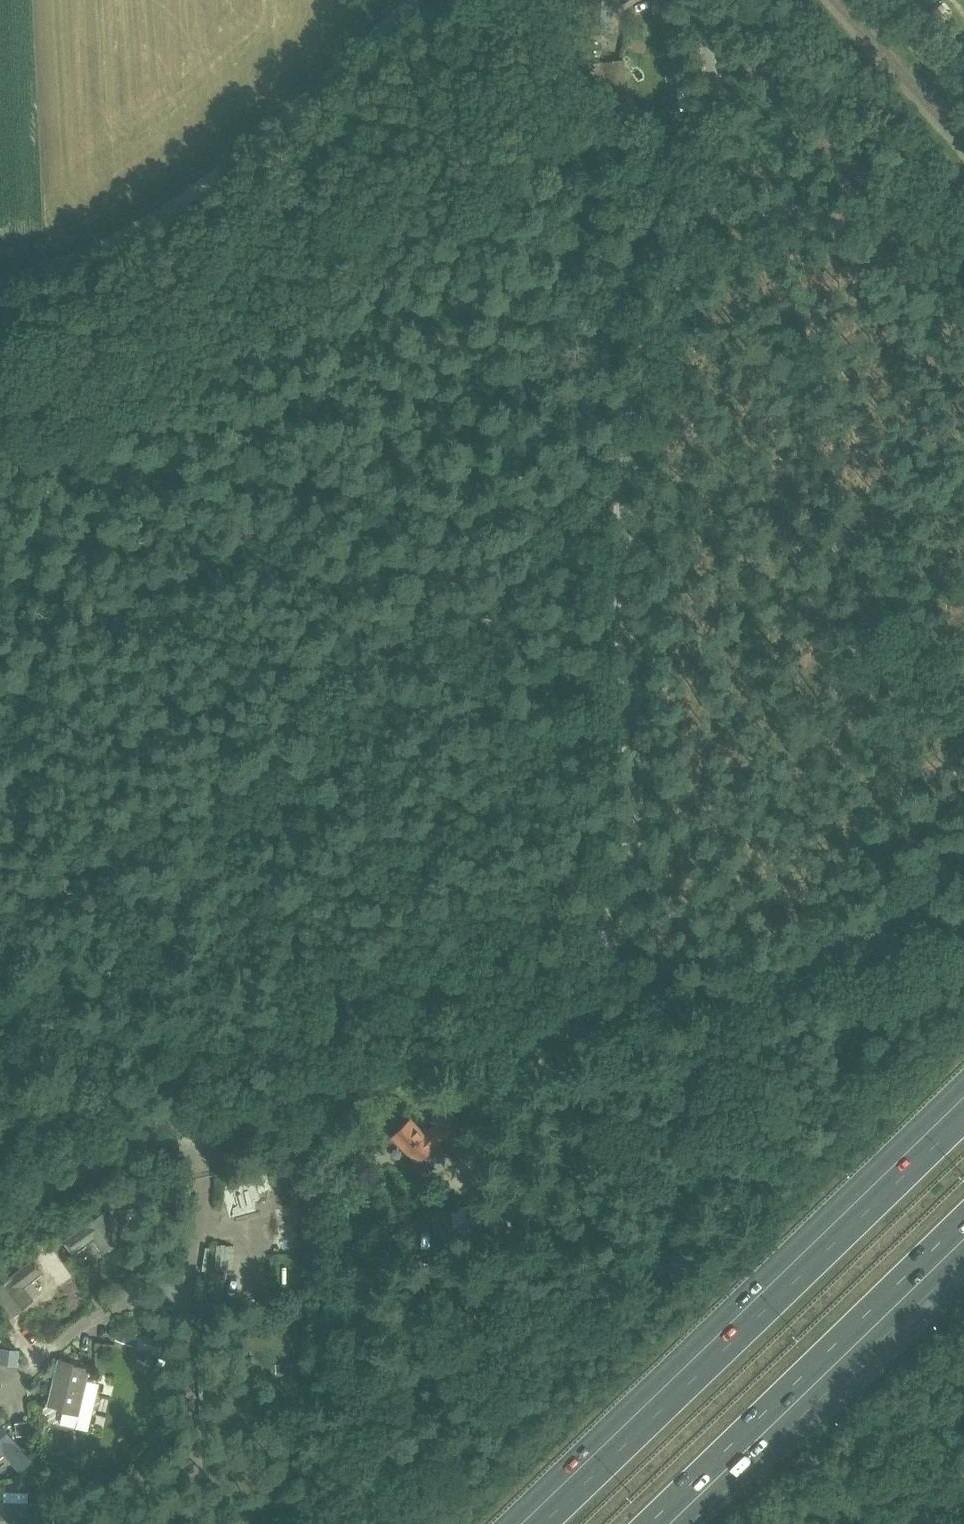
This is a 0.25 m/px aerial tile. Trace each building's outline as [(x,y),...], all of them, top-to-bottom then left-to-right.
[(589,6),(588,31),(609,32),(610,7),(589,6)] [(591,71),(584,72),(587,92),(591,92),(594,110),(616,107),(614,91),(629,89),(624,58),(602,61),(590,62),(591,71)] [(426,1125),(422,1130),(410,1118),(392,1136),(417,1161),(424,1154),(428,1158),(441,1146),(454,1159),(464,1151),(452,1138),(464,1127),(444,1106),(431,1118),(436,1122),(430,1128),(426,1125)] [(451,1208),(433,1209),(435,1236),(452,1233),(451,1208)] [(103,1253),(118,1242),(128,1236),(109,1209),(64,1240),(74,1254),(94,1240),(103,1253)] [(40,1259),(51,1251),(42,1238),(31,1247),(40,1259)] [(0,1285),(0,1309),(9,1320),(35,1301),(25,1286),(45,1271),(36,1258),(0,1285)] [(133,1345),(137,1334),(132,1332),(120,1328),(115,1339),(128,1343),(133,1345)] [(145,1352),(150,1349),(152,1343),(150,1338),(144,1336),(139,1338),(136,1344),(139,1350),(145,1352)] [(1,1347),(0,1358),(0,1363),(18,1365),(20,1350),(1,1347)] [(58,1360),(47,1406),(78,1414),(90,1368),(58,1360)] [(291,1363),(276,1364),(277,1379),(292,1377),(291,1363)] [(468,1370),(470,1381),(480,1379),(479,1369),(468,1370)] [(2,1454),(17,1471),(31,1459),(0,1424),(0,1456),(2,1454)] [(39,1505),(0,1504),(0,1523),(38,1523),(39,1505)]
